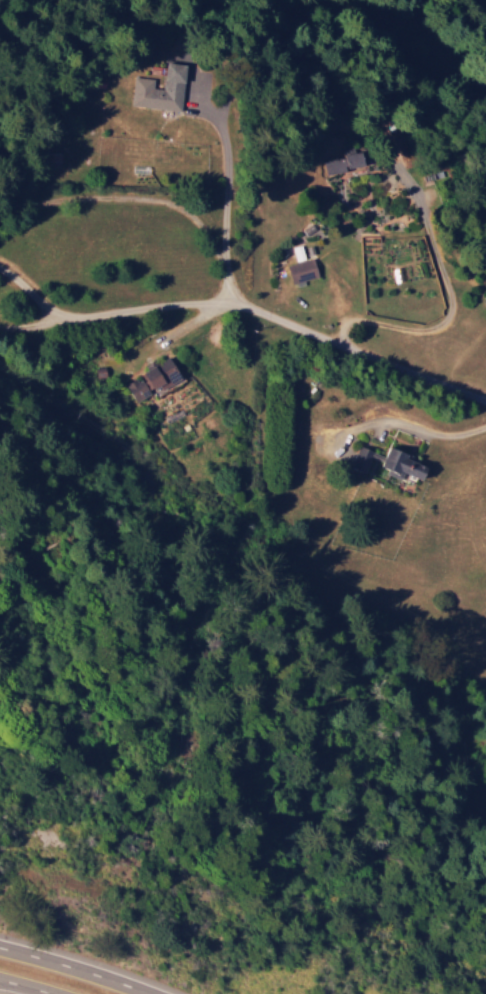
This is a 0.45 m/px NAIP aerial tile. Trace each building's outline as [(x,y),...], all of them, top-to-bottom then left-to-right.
[(133,76),(130,106),(180,110),(185,64),(164,62),(162,88),(152,87),(153,78),(133,76)] [(322,158),(325,175),(365,168),(362,151),(322,158)] [(293,247),(295,261),(303,260),(300,245),(293,247)] [(286,265),(292,284),(317,277),(312,258),(286,265)] [(180,376),(168,357),(138,375),(139,376),(125,384),(136,402),(150,394),(180,376)] [(365,474),(370,459),(382,463),(379,470),(400,477),(401,473),(422,480),(428,464),(387,449),(385,456),(358,446),(350,468),(365,474)]
